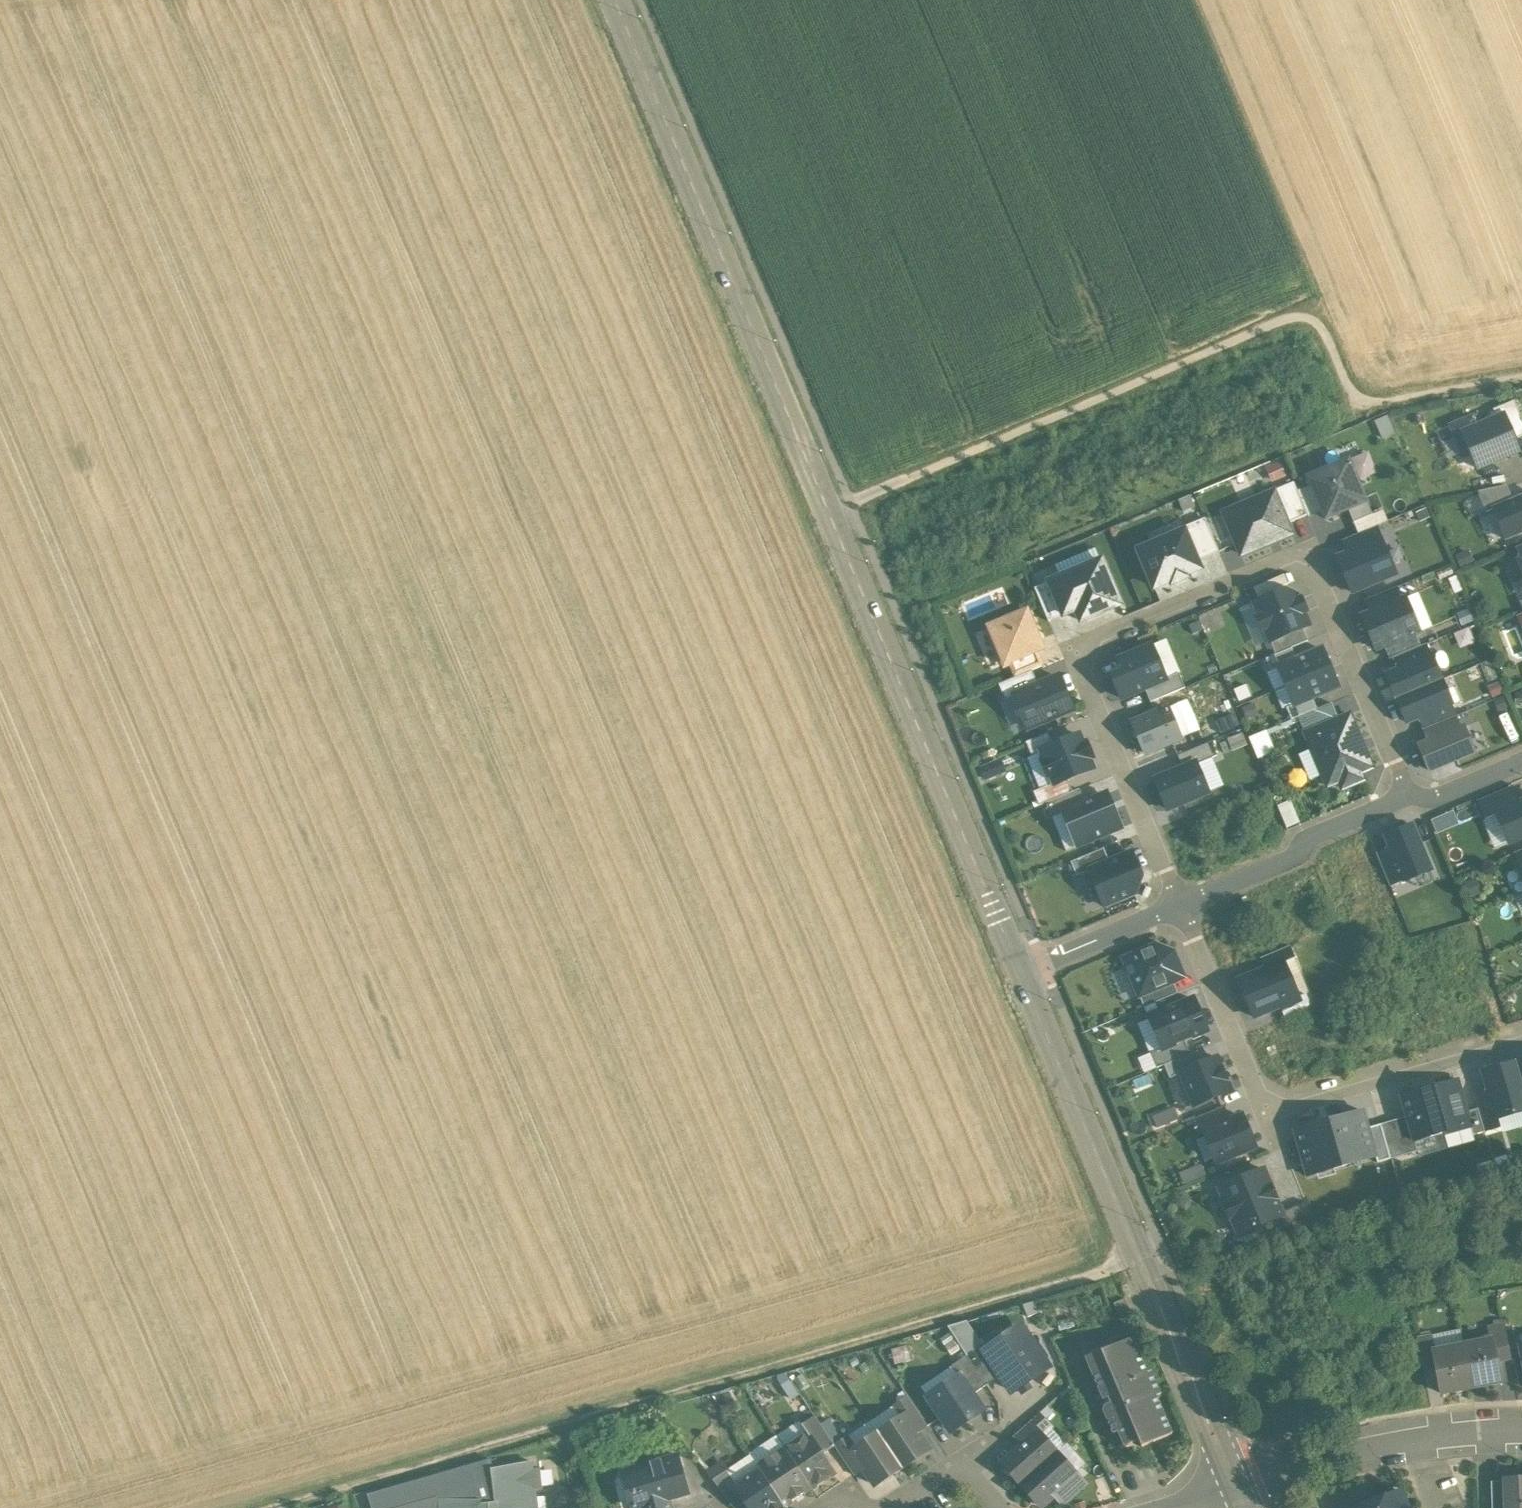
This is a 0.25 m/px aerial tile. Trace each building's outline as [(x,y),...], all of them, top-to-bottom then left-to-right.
[(1514,401),(1493,410),(1497,419),(1504,416),(1514,440),(1521,437),(1521,421),(1514,401)] [(1393,434),(1386,416),(1375,421),(1383,439),(1393,434)] [(1470,454),(1476,469),(1519,452),(1514,440),(1504,416),(1497,419),(1477,427),(1473,418),(1451,427),(1463,457),(1470,454)] [(1372,515),(1349,461),(1309,477),(1312,485),(1323,512),(1327,520),(1349,511),(1354,523),(1372,515)] [(1307,516),(1297,491),(1294,484),(1274,493),(1287,525),(1307,516)] [(1308,518),(1323,512),(1312,485),(1297,491),(1307,516),(1308,518)] [(1506,486),(1478,492),(1486,512),(1492,510),(1512,502),(1506,486)] [(1291,534),(1287,525),(1274,493),(1224,514),(1241,555),(1291,534)] [(1492,510),(1504,539),(1521,532),(1521,497),(1512,502),(1492,510)] [(1372,515),(1354,523),(1358,534),(1376,527),(1387,522),(1382,511),(1372,515)] [(1182,528),(1196,562),(1219,552),(1205,519),(1182,528)] [(1381,540),(1376,527),(1358,534),(1342,541),(1347,554),(1381,540)] [(1196,562),(1184,532),(1139,551),(1154,588),(1171,581),(1172,584),(1187,578),(1185,575),(1199,569),(1196,562)] [(1396,575),(1381,540),(1347,554),(1338,558),(1353,593),(1396,575)] [(1120,606),(1101,562),(1049,583),(1063,616),(1076,611),(1081,622),(1120,606)] [(1048,623),(1063,616),(1049,583),(1034,589),(1048,623)] [(1363,617),(1377,650),(1386,646),(1391,660),(1393,659),(1419,648),(1414,635),(1419,632),(1405,599),(1400,602),(1394,588),(1366,600),(1372,614),(1363,617)] [(1265,630),(1271,642),(1302,629),(1309,626),(1304,613),(1306,612),(1300,600),(1298,600),(1297,598),(1284,591),(1254,604),(1259,616),(1257,618),(1262,631),(1265,630)] [(1027,613),(989,629),(1005,666),(1011,663),(1036,653),(1043,650),(1027,613)] [(1302,629),(1271,642),(1276,655),(1308,642),(1302,629)] [(1393,659),(1398,671),(1432,657),(1426,645),(1419,648),(1393,659)] [(1112,677),(1121,700),(1145,690),(1165,681),(1151,647),(1119,661),(1124,672),(1112,677)] [(1277,668),(1296,660),(1291,649),(1266,660),(1271,671),(1277,668)] [(1277,668),(1286,687),(1330,668),(1322,649),(1296,660),(1277,668)] [(1011,663),(1017,677),(1032,671),(1042,667),(1036,653),(1011,663)] [(1387,676),(1397,699),(1441,680),(1432,657),(1398,671),(1387,676)] [(1339,688),(1330,668),(1286,687),(1294,706),(1312,699),(1339,688)] [(1014,696),(1038,686),(1032,671),(1017,677),(999,685),(1005,700),(1014,696)] [(1165,681),(1145,690),(1150,703),(1184,689),(1178,675),(1165,681)] [(1038,686),(1014,696),(1028,729),(1072,711),(1059,678),(1038,686)] [(1441,680),(1397,699),(1407,723),(1419,718),(1452,705),(1441,680)] [(1316,709),(1312,699),(1294,706),(1287,710),(1291,720),(1298,717),(1316,709)] [(1305,734),(1338,721),(1331,704),(1316,709),(1298,717),(1305,734)] [(1452,705),(1419,718),(1423,730),(1456,716),(1452,705)] [(1132,724),(1144,754),(1181,739),(1168,709),(1132,724)] [(1338,721),(1305,734),(1327,787),(1339,782),(1342,790),(1363,781),(1360,774),(1372,769),(1350,716),(1338,721)] [(1423,730),(1428,742),(1462,729),(1456,716),(1423,730)] [(1419,746),(1429,771),(1474,752),(1464,728),(1462,729),(1428,742),(1419,746)] [(1048,733),(1026,743),(1032,757),(1042,753),(1042,751),(1054,746),(1048,733)] [(1052,776),(1055,785),(1066,780),(1093,769),(1089,760),(1092,758),(1086,743),(1083,745),(1079,735),(1054,746),(1042,751),(1042,753),(1046,761),(1044,762),(1050,777),(1052,776)] [(1217,756),(1211,742),(1177,756),(1183,769),(1195,764),(1196,765),(1217,756)] [(1155,781),(1168,810),(1208,793),(1196,765),(1195,764),(1183,769),(1155,781)] [(1046,804),(1072,793),(1066,780),(1055,785),(1034,794),(1040,807),(1046,804)] [(1063,813),(1085,804),(1079,790),(1072,793),(1046,804),(1052,818),(1063,813)] [(1498,815),(1497,813),(1519,805),(1512,790),(1480,804),(1487,820),(1498,815)] [(1063,813),(1077,847),(1121,829),(1106,795),(1085,804),(1063,813)] [(1509,842),(1521,837),(1521,803),(1519,805),(1497,813),(1498,815),(1509,842)] [(1412,827),(1385,838),(1390,849),(1404,881),(1430,870),(1412,827)] [(1404,881),(1390,849),(1376,855),(1390,887),(1404,881)] [(1089,871),(1109,863),(1103,850),(1071,863),(1076,876),(1089,871)] [(1520,870),(1521,869),(1521,850),(1513,854),(1520,870)] [(1109,863),(1089,871),(1104,907),(1135,894),(1141,878),(1131,853),(1109,863)] [(1124,959),(1139,997),(1172,983),(1183,978),(1172,953),(1155,946),(1124,959)] [(1261,959),(1266,970),(1283,963),(1295,958),(1290,947),(1261,959)] [(1266,970),(1239,982),(1255,1018),(1280,1007),(1298,999),(1283,963),(1266,970)] [(1172,983),(1139,997),(1144,1008),(1176,995),(1172,983)] [(1298,999),(1280,1007),(1286,1019),(1310,1008),(1305,996),(1298,999)] [(1149,1019),(1163,1050),(1183,1041),(1205,1031),(1192,1000),(1149,1019)] [(1189,1055),(1183,1041),(1163,1050),(1151,1055),(1157,1069),(1164,1066),(1189,1055)] [(1189,1055),(1164,1066),(1169,1078),(1180,1073),(1202,1064),(1196,1052),(1189,1055)] [(1202,1064),(1180,1073),(1194,1107),(1231,1091),(1216,1058),(1202,1064)] [(1521,1112),(1521,1084),(1516,1063),(1483,1072),(1489,1093),(1496,1119),(1521,1112)] [(1407,1117),(1415,1143),(1471,1128),(1467,1113),(1457,1080),(1401,1096),(1407,1117)] [(1498,1127),(1496,1119),(1489,1093),(1475,1097),(1479,1110),(1484,1131),(1498,1127)] [(1191,1122),(1197,1136),(1205,1133),(1229,1122),(1223,1108),(1191,1122)] [(1472,1134),(1484,1131),(1479,1110),(1467,1113),(1471,1128),(1472,1134)] [(1310,1176),(1375,1158),(1367,1129),(1362,1114),(1297,1132),(1310,1176)] [(1205,1133),(1218,1164),(1255,1147),(1241,1117),(1229,1122),(1205,1133)] [(1415,1143),(1407,1117),(1381,1125),(1390,1159),(1417,1151),(1415,1143)] [(1390,1159),(1381,1125),(1367,1129),(1375,1158),(1377,1163),(1390,1159)] [(1231,1218),(1238,1234),(1283,1217),(1282,1214),(1265,1171),(1220,1189),(1226,1205),(1225,1206),(1230,1219),(1231,1218)] [(1305,1204),(1282,1214),(1283,1217),(1290,1236),(1315,1229),(1305,1204)] [(966,1356),(982,1345),(965,1321),(946,1328),(966,1356)] [(1504,1325),(1487,1328),(1489,1336),(1489,1340),(1490,1340),(1495,1362),(1497,1361),(1497,1362),(1510,1359),(1504,1325)] [(1016,1329),(1008,1335),(1006,1341),(987,1354),(986,1355),(1000,1376),(1011,1391),(1047,1367),(1023,1330),(1016,1329)] [(1121,1335),(1108,1340),(1104,1351),(1086,1359),(1103,1400),(1108,1398),(1111,1404),(1105,1406),(1103,1411),(1113,1434),(1118,1432),(1124,1446),(1138,1440),(1141,1447),(1171,1434),(1155,1397),(1160,1395),(1151,1373),(1147,1374),(1132,1340),(1121,1335)] [(1431,1336),(1416,1339),(1422,1371),(1428,1370),(1436,1368),(1433,1352),(1434,1351),(1431,1336)] [(1475,1339),(1473,1344),(1463,1346),(1471,1388),(1499,1383),(1500,1380),(1497,1362),(1497,1361),(1495,1362),(1490,1340),(1489,1340),(1489,1336),(1475,1339)] [(987,1354),(982,1345),(966,1356),(986,1386),(1000,1376),(986,1355),(987,1354)] [(1434,1351),(1433,1352),(1436,1368),(1441,1394),(1471,1388),(1463,1346),(1434,1351)] [(986,1386),(966,1356),(951,1366),(958,1376),(959,1375),(973,1395),(977,1392),(986,1386)] [(958,1376),(926,1397),(950,1433),(983,1411),(973,1395),(959,1375),(958,1376)] [(780,1381),(791,1399),(800,1394),(788,1376),(780,1381)] [(713,1397),(722,1412),(737,1403),(730,1391),(713,1397)] [(713,1417),(722,1412),(713,1397),(704,1402),(713,1417)] [(927,1427),(907,1397),(895,1405),(903,1417),(905,1416),(917,1434),(927,1427)] [(1038,1415),(1014,1436),(1023,1446),(1038,1432),(1039,1434),(1048,1426),(1038,1415)] [(917,1434),(905,1416),(903,1417),(878,1433),(901,1468),(928,1450),(917,1434)] [(814,1417),(801,1426),(808,1435),(808,1434),(822,1455),(834,1447),(834,1446),(814,1417)] [(1023,1446),(1002,1464),(1020,1484),(1056,1452),(1039,1434),(1038,1432),(1023,1446)] [(853,1450),(851,1451),(864,1469),(875,1486),(901,1468),(878,1433),(853,1450)] [(808,1435),(785,1450),(811,1488),(834,1473),(822,1455),(808,1434),(808,1435)] [(853,1450),(845,1438),(834,1446),(834,1447),(854,1476),(864,1469),(851,1451),(853,1450)] [(785,1450),(758,1468),(761,1472),(784,1506),(811,1488),(785,1450)] [(1056,1452),(1020,1484),(1040,1507),(1053,1495),(1076,1475),(1056,1452)] [(649,1464),(650,1468),(627,1474),(624,1480),(626,1490),(631,1492),(636,1507),(640,1507),(669,1500),(688,1494),(677,1456),(649,1464)] [(368,1496),(371,1507),(440,1507),(440,1500),(480,1501),(480,1505),(496,1503),(494,1492),(491,1470),(492,1469),(491,1461),(368,1496)] [(440,1500),(440,1507),(536,1507),(534,1489),(542,1488),(540,1471),(532,1471),(531,1462),(492,1469),(491,1470),(494,1492),(496,1503),(480,1505),(480,1501),(440,1500)] [(726,1471),(712,1481),(733,1507),(737,1507),(745,1503),(736,1488),(737,1488),(726,1471)] [(736,1488),(745,1503),(749,1507),(781,1507),(784,1506),(761,1472),(737,1488),(736,1488)] [(1076,1475),(1053,1495),(1062,1505),(1085,1485),(1076,1475)] [(1504,1480),(1504,1482),(1505,1507),(1521,1507),(1521,1479),(1504,1480)] [(1491,1482),(1492,1507),(1505,1507),(1504,1482),(1491,1482)] [(1400,1492),(1362,1507),(1406,1507),(1400,1492)] [(1313,1497),(1289,1507),(1317,1507),(1313,1497)] [(640,1507),(671,1507),(669,1500),(640,1507)]
